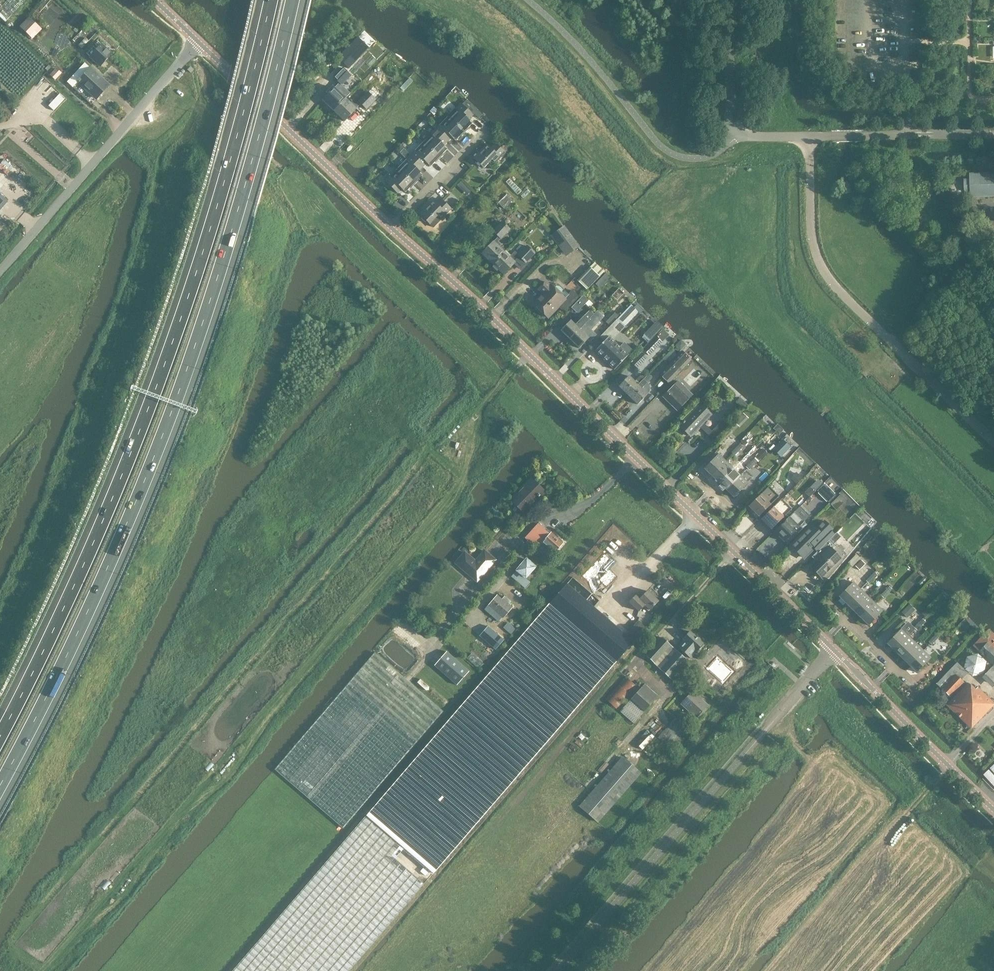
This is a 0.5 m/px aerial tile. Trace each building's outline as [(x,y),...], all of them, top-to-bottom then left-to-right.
[(14,11),(11,7),(8,10),(5,7),(0,11),(0,14),(5,19),(14,11)] [(32,15),(23,27),(38,39),(47,26),(32,15)] [(348,69),(367,49),(355,38),(337,58),(348,69)] [(100,66),(112,54),(102,45),(90,57),(100,66)] [(114,58),(105,68),(114,76),(122,66),(114,58)] [(378,75),(381,71),(381,70),(383,68),(379,64),(371,72),(369,79),(376,81),(378,75)] [(109,85),(91,68),(80,79),(78,80),(79,81),(78,81),(97,98),(109,85)] [(340,91),(339,88),(351,76),(343,68),(334,77),(339,83),(322,100),(333,110),(345,98),(339,92),(340,91)] [(172,94),(167,90),(163,94),(168,98),(172,94)] [(344,121),(361,104),(366,109),(375,100),(367,92),(356,104),(352,102),(351,104),(345,98),(333,110),(344,121)] [(473,115),(460,103),(456,108),(458,111),(459,110),(468,120),(473,115)] [(472,123),(468,120),(459,110),(458,111),(451,119),(450,119),(465,133),(468,129),(467,128),(472,123)] [(465,133),(450,119),(451,119),(448,116),(440,125),(452,137),(455,140),(460,135),(461,136),(465,133)] [(452,137),(440,125),(431,134),(443,145),(452,137)] [(447,149),(443,145),(431,134),(423,142),(440,159),(443,155),(442,154),(447,149)] [(440,159),(423,142),(415,151),(427,163),(430,166),(435,161),(436,162),(440,159)] [(496,163),(505,153),(495,143),(490,148),(486,145),(474,158),(484,168),(492,159),(496,163)] [(427,163),(415,151),(406,160),(418,171),(427,163)] [(0,162),(0,169),(13,180),(21,171),(4,157),(0,162)] [(422,175),(418,171),(406,160),(398,168),(415,184),(418,181),(417,180),(422,175)] [(415,184),(398,168),(390,177),(402,189),(405,192),(410,187),(411,188),(415,184)] [(5,190),(13,180),(0,169),(0,186),(5,190)] [(993,175),(990,175),(988,173),(984,173),(982,175),(978,175),(976,173),(972,174),(970,175),(970,179),(966,180),(964,182),(965,189),(967,191),(971,191),(971,195),(973,197),(977,197),(979,195),(982,195),(984,196),(988,196),(990,194),(993,194),(993,174),(993,175)] [(402,189),(390,177),(385,181),(398,193),(402,189)] [(953,190),(964,190),(964,179),(952,179),(953,190)] [(504,209),(513,201),(507,194),(498,203),(504,209)] [(441,219),(451,209),(441,199),(436,204),(432,201),(419,214),(429,224),(438,215),(441,219)] [(500,244),(498,242),(510,229),(502,222),(493,231),(498,236),(493,241),(481,254),(492,264),(504,252),(498,246),(500,244)] [(578,247),(564,226),(553,234),(568,254),(578,247)] [(503,275),(520,257),(525,263),(535,253),(527,246),(517,255),(510,258),(504,252),(492,264),(503,275)] [(604,272),(595,263),(590,267),(600,276),(604,272)] [(587,290),(600,276),(590,267),(590,266),(577,280),(587,290)] [(564,312),(578,297),(572,291),(565,299),(551,285),(550,286),(546,282),(539,289),(543,293),(533,303),(548,317),(558,306),(564,312)] [(576,312),(588,300),(583,296),(571,308),(576,312)] [(570,339),(581,328),(586,322),(594,314),(590,310),(575,325),(570,320),(561,330),(570,339)] [(610,326),(616,319),(619,316),(615,313),(606,322),(610,326)] [(595,320),(597,318),(594,314),(586,322),(590,326),(595,321),(595,320)] [(624,327),(616,319),(613,323),(600,336),(604,341),(595,351),(614,370),(628,355),(627,354),(631,350),(624,343),(619,347),(612,340),(624,327)] [(594,341),(605,329),(601,325),(590,336),(594,341)] [(579,348),(588,338),(583,333),(584,331),(581,328),(570,339),(579,348)] [(637,368),(647,358),(641,352),(631,363),(637,368)] [(669,383),(691,360),(682,352),(660,375),(669,383)] [(628,395),(645,378),(645,377),(641,374),(634,381),(628,376),(619,386),(628,395)] [(648,384),(647,383),(651,379),(651,378),(652,378),(652,377),(651,376),(650,375),(649,375),(649,376),(648,376),(647,375),(645,377),(645,378),(628,395),(637,404),(647,394),(648,393),(649,392),(649,391),(649,390),(650,390),(650,389),(650,388),(649,387),(649,386),(649,385),(648,384)] [(702,386),(692,376),(685,383),(695,393),(702,386)] [(677,410),(692,395),(678,381),(663,397),(677,410)] [(703,423),(711,415),(700,404),(679,426),(690,436),(700,426),(713,440),(726,427),(721,421),(711,431),(703,423)] [(737,419),(729,411),(726,414),(734,421),(737,419)] [(739,427),(748,418),(744,413),(735,422),(739,427)] [(781,456),(790,447),(782,440),(773,449),(781,456)] [(734,455),(743,447),(740,444),(731,452),(734,455)] [(759,460),(767,453),(763,449),(756,456),(759,460)] [(711,476),(726,461),(718,454),(704,468),(711,476)] [(749,470),(757,461),(754,458),(746,467),(749,470)] [(719,483),(733,468),(726,461),(711,476),(719,483)] [(726,490),(740,476),(733,468),(719,483),(726,490)] [(791,478),(797,483),(803,477),(797,472),(791,478)] [(734,498),(748,483),(740,476),(726,490),(734,498)] [(810,496),(823,482),(819,478),(805,492),(810,496)] [(530,506),(544,492),(531,480),(511,500),(526,515),(532,508),(530,506)] [(759,516),(779,496),(769,486),(749,506),(759,516)] [(837,509),(847,499),(840,493),(830,503),(837,509)] [(772,529),(792,509),(782,499),(761,519),(772,529)] [(784,542),(804,522),(794,511),(774,531),(784,542)] [(558,539),(551,533),(549,534),(538,523),(525,538),(536,548),(543,541),(548,547),(546,549),(552,555),(563,543),(561,542),(562,541),(559,538),(558,539)] [(819,549),(832,536),(828,531),(821,537),(811,526),(802,535),(801,535),(800,535),(799,535),(799,536),(798,537),(798,538),(797,538),(797,539),(798,540),(791,546),(797,553),(798,552),(798,553),(799,553),(799,554),(800,555),(801,555),(802,556),(803,556),(804,555),(805,554),(806,554),(806,553),(806,552),(806,551),(808,552),(815,545),(819,549)] [(840,559),(829,548),(833,545),(829,541),(833,536),(832,536),(819,549),(811,557),(812,557),(816,553),(820,557),(816,561),(817,562),(816,562),(815,562),(814,563),(813,563),(813,564),(812,565),(812,566),(812,567),(813,568),(813,569),(814,570),(815,570),(816,570),(817,570),(816,571),(822,577),(827,572),(828,572),(829,572),(830,572),(831,571),(832,571),(832,570),(832,569),(833,569),(833,568),(832,567),(840,559)] [(484,551),(475,561),(465,552),(455,563),(477,581),(495,560),(484,551)] [(535,568),(526,560),(516,571),(525,579),(535,568)] [(859,570),(865,564),(861,560),(855,566),(859,570)] [(869,583),(877,575),(874,571),(865,580),(869,583)] [(846,604),(860,589),(853,582),(838,596),(846,604)] [(518,778),(517,777),(617,661),(616,661),(633,642),(566,584),(550,604),(549,603),(450,719),(449,718),(364,815),(365,816),(232,970),(349,970),(433,874),(434,874),(518,778)] [(884,598),(892,589),(889,586),(880,595),(884,598)] [(853,611),(868,596),(860,589),(846,604),(853,611)] [(649,610),(658,601),(648,591),(639,599),(635,596),(629,602),(638,611),(643,606),(648,611),(649,610)] [(503,618),(512,608),(508,604),(511,601),(504,596),(502,599),(497,595),(484,610),(498,622),(502,617),(503,618)] [(861,618),(875,604),(868,596),(853,611),(861,618)] [(868,625),(882,611),(875,604),(861,618),(868,625)] [(906,617),(912,610),(907,606),(901,612),(906,617)] [(932,615),(930,613),(926,609),(922,613),(928,619),(932,615)] [(917,630),(925,622),(922,618),(914,627),(917,630)] [(635,639),(645,628),(638,621),(628,632),(635,639)] [(513,633),(516,628),(508,622),(504,627),(513,633)] [(503,640),(487,626),(480,635),(495,649),(503,640)] [(894,650),(908,636),(901,629),(886,643),(894,650)] [(988,629),(981,637),(993,649),(993,634),(988,629)] [(690,658),(703,644),(689,631),(683,639),(677,646),(690,658)] [(932,645),(940,636),(937,633),(928,642),(932,645)] [(901,658),(916,643),(908,636),(894,650),(901,658)] [(657,666),(674,648),(662,637),(646,655),(657,666)] [(981,637),(972,646),(993,666),(984,674),(993,684),(993,649),(981,637)] [(909,665),(923,650),(916,643),(901,658),(909,665)] [(671,679),(688,661),(674,648),(657,666),(671,679)] [(916,672),(930,658),(923,650),(909,665),(916,672)] [(275,770),(341,827),(343,828),(443,711),(375,652),(274,769),(275,770)] [(446,652),(434,665),(457,685),(469,671),(446,652)] [(717,656),(706,668),(722,683),(733,671),(726,665),(717,656)] [(977,687),(975,690),(968,683),(966,685),(961,680),(967,673),(956,663),(936,684),(949,696),(954,691),(957,694),(946,705),(971,728),(993,704),(977,687)] [(617,710),(618,709),(623,704),(637,688),(626,677),(606,700),(617,710)] [(643,712),(658,696),(645,684),(625,706),(623,704),(618,709),(633,724),(644,712),(643,712)] [(700,707),(704,703),(692,691),(681,703),(696,718),(703,710),(700,707)] [(674,753),(692,733),(675,718),(657,738),(674,753)] [(597,823),(641,773),(622,756),(578,806),(591,818),(597,823)] [(204,768),(209,772),(214,765),(210,761),(204,768)] [(984,773),(993,784),(993,764),(984,773)] [(100,886),(104,890),(110,883),(106,879),(100,886)]
